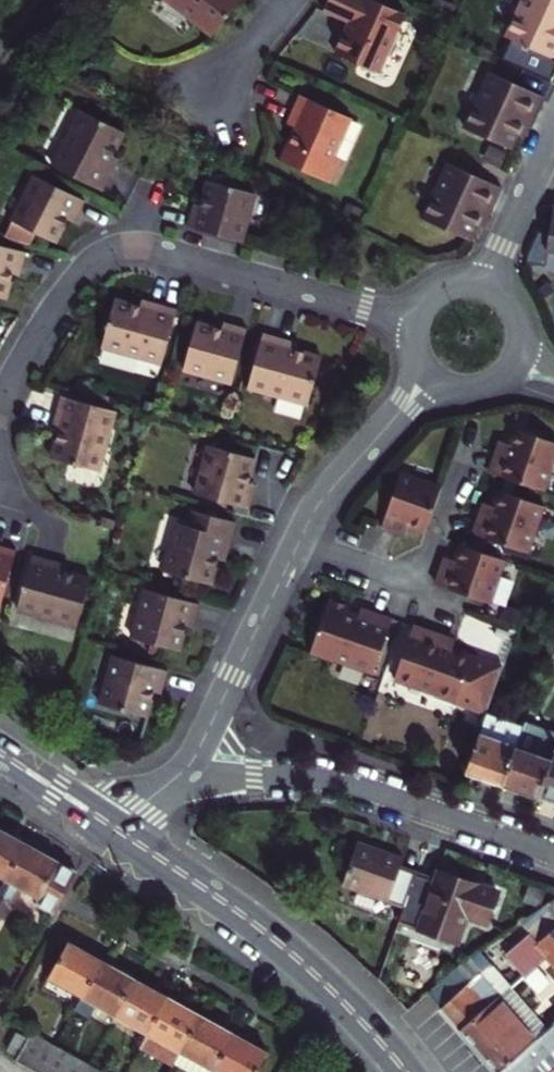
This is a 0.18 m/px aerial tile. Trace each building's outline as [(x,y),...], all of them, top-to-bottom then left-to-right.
[(210,32),(237,0),(173,0),(210,32)] [(381,0),(336,0),(333,7),(361,20),(359,25),(356,31),(352,30),(343,49),(369,61),(369,66),(380,70),(384,68),(389,70),(413,14),(381,0)] [(514,33),(553,50),(553,0),(529,0),(514,33)] [(518,144),(527,126),(532,115),(538,118),(550,92),(497,69),(471,125),(518,144)] [(355,115),(302,92),(291,120),(296,122),(292,131),(282,155),(339,180),(350,157),(339,151),(355,115)] [(535,124),(538,118),(532,115),(527,126),(532,129),(535,124)] [(130,138),(86,116),(58,172),(108,197),(115,184),(121,171),(115,168),(130,138)] [(489,206),(497,209),(509,181),(456,158),(431,212),(476,234),(483,218),(489,206)] [(88,219),(96,203),(46,178),(16,239),(42,247),(47,235),(66,245),(73,231),(81,216),(88,219)] [(184,208),(179,225),(213,234),(233,240),(247,191),(200,178),(191,210),(184,208)] [(494,214),(497,209),(489,206),(483,218),(491,221),(494,214)] [(39,253),(0,242),(0,295),(17,300),(23,281),(27,268),(34,270),(39,253)] [(119,293),(106,339),(167,356),(182,302),(153,294),(151,301),(143,299),(119,293)] [(236,376),(251,322),(234,317),(233,324),(224,322),(201,315),(187,362),(236,376)] [(247,379),(307,396),(320,348),(300,343),(288,340),(290,333),(262,324),(247,379)] [(44,456),(91,469),(108,409),(54,394),(46,422),(53,424),(49,438),(44,456)] [(495,467),(548,487),(553,471),(553,437),(521,425),(514,443),(511,452),(502,449),(499,457),(495,467)] [(506,439),(502,449),(511,452),(514,443),(506,439)] [(208,501),(262,516),(267,499),(259,497),(262,487),(268,465),(221,451),(208,501)] [(431,528),(448,483),(408,470),(387,523),(402,530),(404,525),(413,528),(415,523),(431,528)] [(548,503),(504,486),(497,504),(492,515),(484,511),(482,517),(477,527),(530,548),(548,503)] [(489,500),(484,511),(492,515),(497,504),(489,500)] [(245,553),(253,524),(214,513),(211,525),(195,521),(181,570),(228,583),(235,560),(237,551),(245,553)] [(5,597),(21,543),(0,537),(0,596),(5,597)] [(441,582),(459,589),(485,599),(489,590),(497,592),(509,557),(466,542),(460,559),(456,557),(453,567),(447,565),(444,573),(441,582)] [(16,600),(76,617),(90,570),(69,564),(58,561),(60,554),(31,546),(16,600)] [(453,567),(456,557),(451,554),(447,565),(453,567)] [(489,590),(485,599),(494,602),(497,592),(489,590)] [(210,622),(215,606),(161,591),(147,639),(194,653),(200,632),(203,621),(210,622)] [(335,593),(314,647),(336,655),(336,653),(377,667),(395,614),(373,606),(364,603),(361,612),(352,608),(354,600),(335,593)] [(437,630),(417,622),(397,677),(440,691),(439,694),(459,701),(459,700),(487,710),(502,667),(474,657),(475,654),(457,647),(445,643),(448,634),(437,630)] [(445,643),(457,647),(460,638),(448,634),(445,643)] [(178,689),(183,672),(129,657),(115,706),(162,719),(167,699),(171,687),(178,689)] [(487,775),(503,781),(517,742),(498,735),(504,717),(487,710),(467,767),(487,775)] [(498,735),(517,742),(524,724),(504,717),(498,735)] [(539,793),(553,752),(553,729),(526,718),(524,724),(517,742),(503,781),(525,788),(539,793)] [(539,793),(553,799),(553,752),(539,793)] [(5,880),(25,843),(9,835),(0,830),(0,877),(5,880)] [(378,848),(356,841),(342,884),(404,906),(414,873),(400,867),(403,858),(378,848)] [(25,843),(5,880),(0,888),(0,915),(6,904),(18,898),(23,889),(39,898),(36,903),(52,912),(75,872),(43,854),(25,843)] [(404,906),(399,919),(474,944),(496,889),(461,878),(438,870),(434,879),(414,873),(404,906)] [(525,919),(553,952),(553,898),(525,919)] [(517,925),(477,954),(482,961),(523,932),(517,925)] [(79,998),(99,961),(80,950),(67,943),(47,981),(79,998)] [(471,958),(431,991),(445,1006),(484,972),(471,958)] [(118,970),(99,961),(79,998),(95,1007),(111,1016),(133,978),(118,970)] [(484,972),(445,1006),(454,1016),(463,1026),(502,992),(488,976),(484,972)] [(111,1016),(146,1035),(167,997),(149,987),(133,978),(111,1016)] [(502,992),(463,1026),(492,1058),(505,1071),(552,1071),(553,1070),(553,1024),(542,1035),(502,992)] [(167,997),(146,1035),(179,1053),(200,1015),(183,1006),(167,997)] [(89,1018),(95,1007),(79,998),(72,1010),(89,1018)] [(200,1015),(179,1053),(212,1071),(232,1033),(217,1024),(200,1015)] [(18,1054),(28,1037),(19,1032),(13,1043),(12,1043),(9,1049),(18,1054)] [(17,1060),(29,1067),(44,1040),(32,1033),(17,1060)] [(211,1071),(256,1071),(268,1052),(250,1042),(232,1033),(212,1071),(211,1071)] [(179,1053),(146,1035),(138,1050),(170,1068),(172,1065),(179,1053)] [(39,1071),(46,1071),(59,1048),(52,1045),(44,1040),(29,1067),(39,1071)] [(46,1071),(63,1071),(72,1055),(59,1048),(46,1071)] [(212,1071),(179,1053),(172,1065),(185,1071),(211,1071),(212,1071)] [(85,1062),(72,1055),(63,1071),(80,1071),(85,1062)] [(85,1062),(80,1071),(98,1071),(99,1070),(85,1062)]
